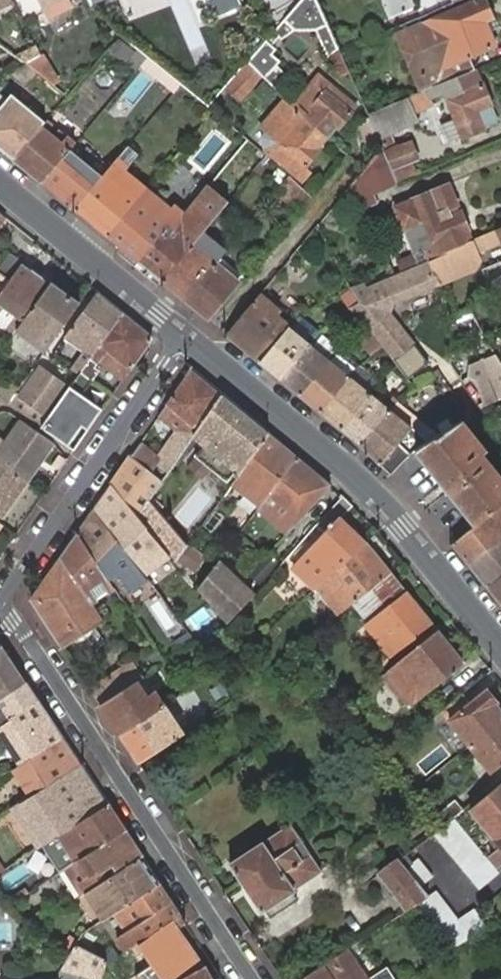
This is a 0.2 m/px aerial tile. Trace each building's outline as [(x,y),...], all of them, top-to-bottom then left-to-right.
[(47,12),(63,5),(61,0),(42,0),(47,12)] [(248,57),(274,86),(286,74),(277,63),(280,60),(273,52),(277,48),(273,43),(280,35),(282,37),(296,26),(319,27),(329,51),(340,43),(322,0),(298,0),(276,25),(253,51),(248,57)] [(386,15),(413,3),(412,0),(379,0),(386,15)] [(473,67),(467,53),(495,43),(486,19),(492,17),(485,0),(472,0),(417,22),(396,30),(419,88),(424,86),(442,79),(444,78),(473,67)] [(44,51),(30,59),(43,81),(57,72),(44,51)] [(497,118),(475,66),(473,67),(444,78),(442,79),(463,132),(497,118)] [(308,76),(287,101),(289,103),(299,111),(325,133),(334,123),(338,124),(350,109),(349,108),(355,102),(327,81),(321,87),(308,76)] [(419,88),(367,109),(377,133),(414,118),(411,109),(430,101),(424,86),(419,88)] [(13,157),(43,121),(9,93),(0,105),(0,147),(13,157)] [(299,111),(289,103),(268,127),(278,137),(299,111)] [(315,144),(325,133),(299,111),(278,137),(269,147),(297,172),(318,147),(315,144)] [(368,113),(358,117),(366,138),(377,133),(368,113)] [(13,157),(41,179),(68,147),(73,141),(67,135),(61,142),(47,129),(53,121),(47,117),(43,121),(13,157)] [(395,177),(381,143),(365,162),(358,170),(367,188),(395,177)] [(41,179),(75,207),(101,176),(68,147),(41,179)] [(75,207),(108,235),(148,186),(126,167),(128,164),(118,155),(101,176),(75,207)] [(311,193),(288,173),(278,184),(302,204),(311,193)] [(142,262),(162,278),(197,235),(227,198),(208,182),(184,211),(142,262)] [(431,254),(472,237),(468,228),(470,228),(462,207),(450,211),(447,203),(453,201),(445,183),(431,188),(430,186),(409,194),(409,198),(394,204),(403,224),(409,222),(419,247),(424,245),(428,256),(431,254)] [(295,213),(302,204),(278,184),(271,193),(295,213)] [(108,235),(142,262),(184,211),(175,203),(171,206),(148,186),(108,235)] [(162,278),(185,297),(215,260),(220,254),(203,239),(197,235),(162,278)] [(482,262),(472,237),(431,254),(442,280),(482,262)] [(24,261),(11,253),(0,269),(0,273),(10,281),(24,261)] [(185,297),(208,316),(238,280),(244,274),(226,259),(220,254),(215,260),(185,297)] [(370,295),(358,299),(349,303),(349,304),(356,318),(362,330),(368,325),(384,346),(393,358),(415,341),(392,311),(394,301),(442,280),(431,254),(428,256),(364,282),(370,295)] [(51,282),(24,261),(10,281),(0,295),(0,306),(15,316),(9,325),(16,331),(23,322),(51,282)] [(10,281),(0,273),(0,295),(10,281)] [(370,295),(364,282),(362,277),(350,283),(358,299),(370,295)] [(80,303),(51,282),(23,322),(16,331),(44,352),(80,303)] [(226,331),(258,358),(287,323),(276,313),(280,308),(260,290),(226,331)] [(121,312),(97,292),(64,338),(84,352),(73,365),(81,371),(121,312)] [(121,312),(81,371),(93,378),(99,370),(95,367),(100,360),(123,380),(130,369),(152,338),(121,312)] [(258,358),(279,375),(308,340),(287,323),(258,358)] [(279,375),(299,392),(328,356),(308,340),(279,375)] [(496,352),(470,363),(465,375),(476,380),(485,402),(496,397),(500,395),(500,358),(499,359),(496,352)] [(299,392),(319,409),(348,373),(328,356),(299,392)] [(20,397),(13,406),(44,426),(50,417),(45,413),(65,385),(40,368),(19,397),(20,397)] [(194,435),(222,395),(191,371),(167,405),(160,414),(166,420),(165,421),(183,436),(183,437),(189,442),(194,435)] [(319,409),(339,426),(369,390),(348,373),(319,409)] [(0,378),(0,397),(8,402),(17,390),(0,378)] [(44,426),(69,444),(83,423),(90,427),(104,407),(72,385),(50,417),(44,426)] [(339,426),(360,443),(389,407),(369,390),(339,426)] [(268,434),(222,395),(194,435),(205,445),(195,456),(227,481),(236,470),(239,473),(268,434)] [(360,443),(391,470),(410,448),(414,445),(434,433),(430,429),(422,437),(409,426),(417,417),(399,401),(389,407),(360,443)] [(476,521),(488,511),(500,500),(500,483),(497,479),(500,475),(479,448),(483,445),(460,416),(434,433),(414,445),(476,521)] [(417,417),(409,426),(422,437),(430,429),(417,417)] [(0,451),(0,461),(28,481),(55,443),(22,420),(0,451)] [(297,457),(268,434),(239,473),(233,481),(262,502),(297,457)] [(131,455),(150,471),(160,459),(140,443),(131,455)] [(150,497),(161,482),(150,471),(131,455),(111,485),(137,516),(150,497)] [(331,485),(297,457),(262,502),(257,509),(286,533),(331,485)] [(28,481),(0,461),(0,522),(28,481)] [(137,516),(111,485),(94,510),(130,557),(131,558),(137,553),(128,542),(147,528),(137,516)] [(293,565),(316,588),(366,541),(342,518),(352,506),(342,496),(316,526),(324,533),(293,565)] [(163,506),(150,497),(137,516),(147,528),(175,561),(188,544),(161,511),(163,506)] [(130,557),(94,510),(78,533),(114,588),(120,596),(134,586),(119,565),(130,557)] [(468,559),(500,534),(500,515),(495,520),(488,511),(476,521),(453,540),(468,559)] [(114,588),(78,533),(62,556),(83,590),(92,603),(114,588)] [(487,583),(500,572),(500,534),(468,559),(487,583)] [(366,541),(316,588),(338,614),(350,604),(371,587),(390,571),(366,541)] [(149,569),(137,553),(131,558),(143,574),(149,569)] [(92,603),(83,590),(62,556),(31,600),(63,647),(104,621),(92,603)] [(134,586),(146,577),(143,574),(131,558),(130,557),(119,565),(134,586)] [(198,588),(227,623),(227,624),(252,596),(217,563),(198,588)] [(367,625),(396,663),(397,662),(438,630),(407,593),(390,571),(371,587),(350,604),(367,625)] [(500,600),(500,572),(487,583),(500,600)] [(463,662),(438,630),(397,662),(396,663),(386,672),(409,704),(421,695),(463,662)] [(196,643),(201,650),(212,644),(207,636),(196,643)] [(26,682),(1,644),(0,646),(0,699),(26,682)] [(121,692),(136,682),(142,678),(133,664),(91,691),(92,693),(100,705),(121,692)] [(38,700),(26,682),(0,699),(0,725),(1,727),(17,717),(15,714),(38,700)] [(100,705),(120,735),(163,706),(153,691),(146,696),(136,682),(121,692),(100,705)] [(462,694),(441,711),(469,746),(500,720),(500,713),(493,703),(495,702),(485,690),(469,703),(462,694)] [(62,737),(38,700),(15,714),(17,717),(1,727),(2,743),(9,739),(23,762),(62,737)] [(120,735),(139,763),(182,734),(163,706),(120,735)] [(429,720),(457,755),(469,746),(441,711),(429,720)] [(469,746),(489,771),(500,762),(500,720),(469,746)] [(80,765),(62,737),(23,762),(18,765),(13,768),(31,796),(34,794),(36,793),(80,765)] [(18,765),(23,762),(9,739),(2,743),(18,765)] [(103,799),(80,765),(36,793),(34,794),(31,796),(13,807),(40,848),(58,836),(75,826),(107,805),(103,799)] [(470,809),(500,847),(500,783),(470,809)] [(454,800),(435,816),(443,827),(454,818),(463,811),(454,800)] [(124,831),(107,805),(75,826),(58,836),(74,862),(91,852),(124,831)] [(454,818),(443,827),(434,835),(480,889),(499,872),(454,818)] [(262,841),(229,863),(261,911),(294,890),(294,889),(321,871),(289,824),(262,841)] [(141,856),(124,831),(91,852),(74,862),(65,869),(83,895),(85,893),(114,875),(141,856)] [(490,856),(497,866),(500,863),(500,847),(490,856)] [(417,858),(412,850),(405,856),(411,863),(417,858)] [(159,883),(141,856),(114,875),(85,893),(102,920),(116,911),(159,883)] [(411,863),(405,856),(399,859),(420,885),(432,876),(417,858),(411,863)] [(420,885),(399,859),(399,858),(378,873),(395,894),(406,911),(414,906),(428,896),(420,885)] [(5,870),(3,871),(0,873),(0,893),(10,907),(22,898),(5,870)] [(180,916),(159,883),(116,911),(128,930),(117,937),(126,951),(138,943),(180,916)] [(435,891),(428,896),(414,906),(449,953),(487,928),(477,913),(475,911),(458,922),(435,891)] [(180,916),(138,943),(162,978),(181,978),(204,967),(178,928),(185,923),(180,916)] [(69,955),(59,972),(59,978),(71,978),(71,972),(95,978),(101,978),(107,960),(75,945),(69,955)] [(301,978),(367,978),(347,949),(301,978)] [(181,978),(211,978),(204,967),(181,978)] [(390,971),(377,978),(395,978),(390,971)]
